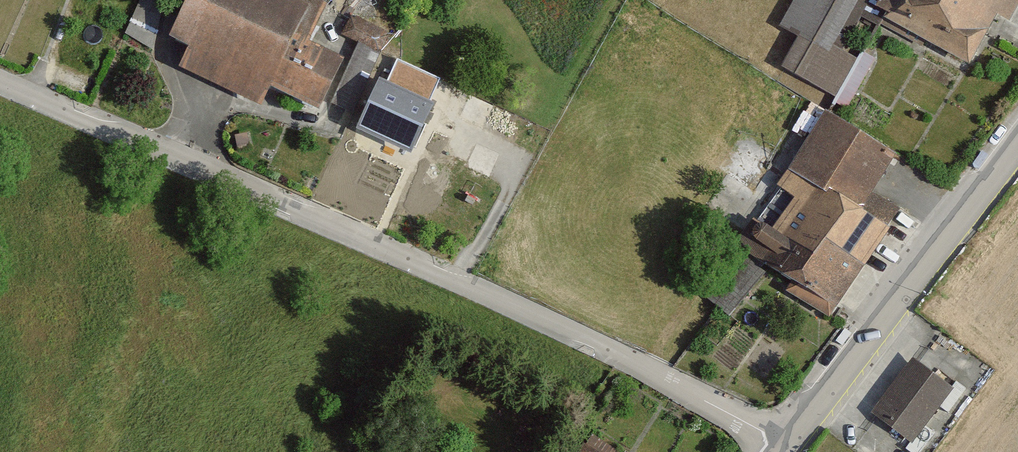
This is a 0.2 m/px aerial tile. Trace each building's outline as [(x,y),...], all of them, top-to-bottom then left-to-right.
[(125,35),(152,47),(160,0),(141,0),(125,35)] [(317,110),(341,62),(306,44),(325,6),(313,0),(301,0),(299,4),(290,0),(187,0),(169,36),(191,47),(183,65),(258,102),(267,85),(317,110)] [(783,27),(800,36),(783,68),(836,96),(855,60),(832,48),(857,0),(797,0),(783,27)] [(882,16),(969,63),(996,13),(1009,20),(1017,3),(1017,0),(890,0),(882,16)] [(864,49),(836,98),(849,105),(877,57),(864,49)] [(361,125),(410,147),(441,78),(397,59),(388,80),(382,78),(361,125)] [(735,243),(835,306),(896,209),(870,193),(893,157),(825,114),(784,179),(735,243)] [(740,253),(706,295),(729,313),(762,271),(740,253)] [(872,414),(910,442),(950,388),(912,360),(872,414)]
